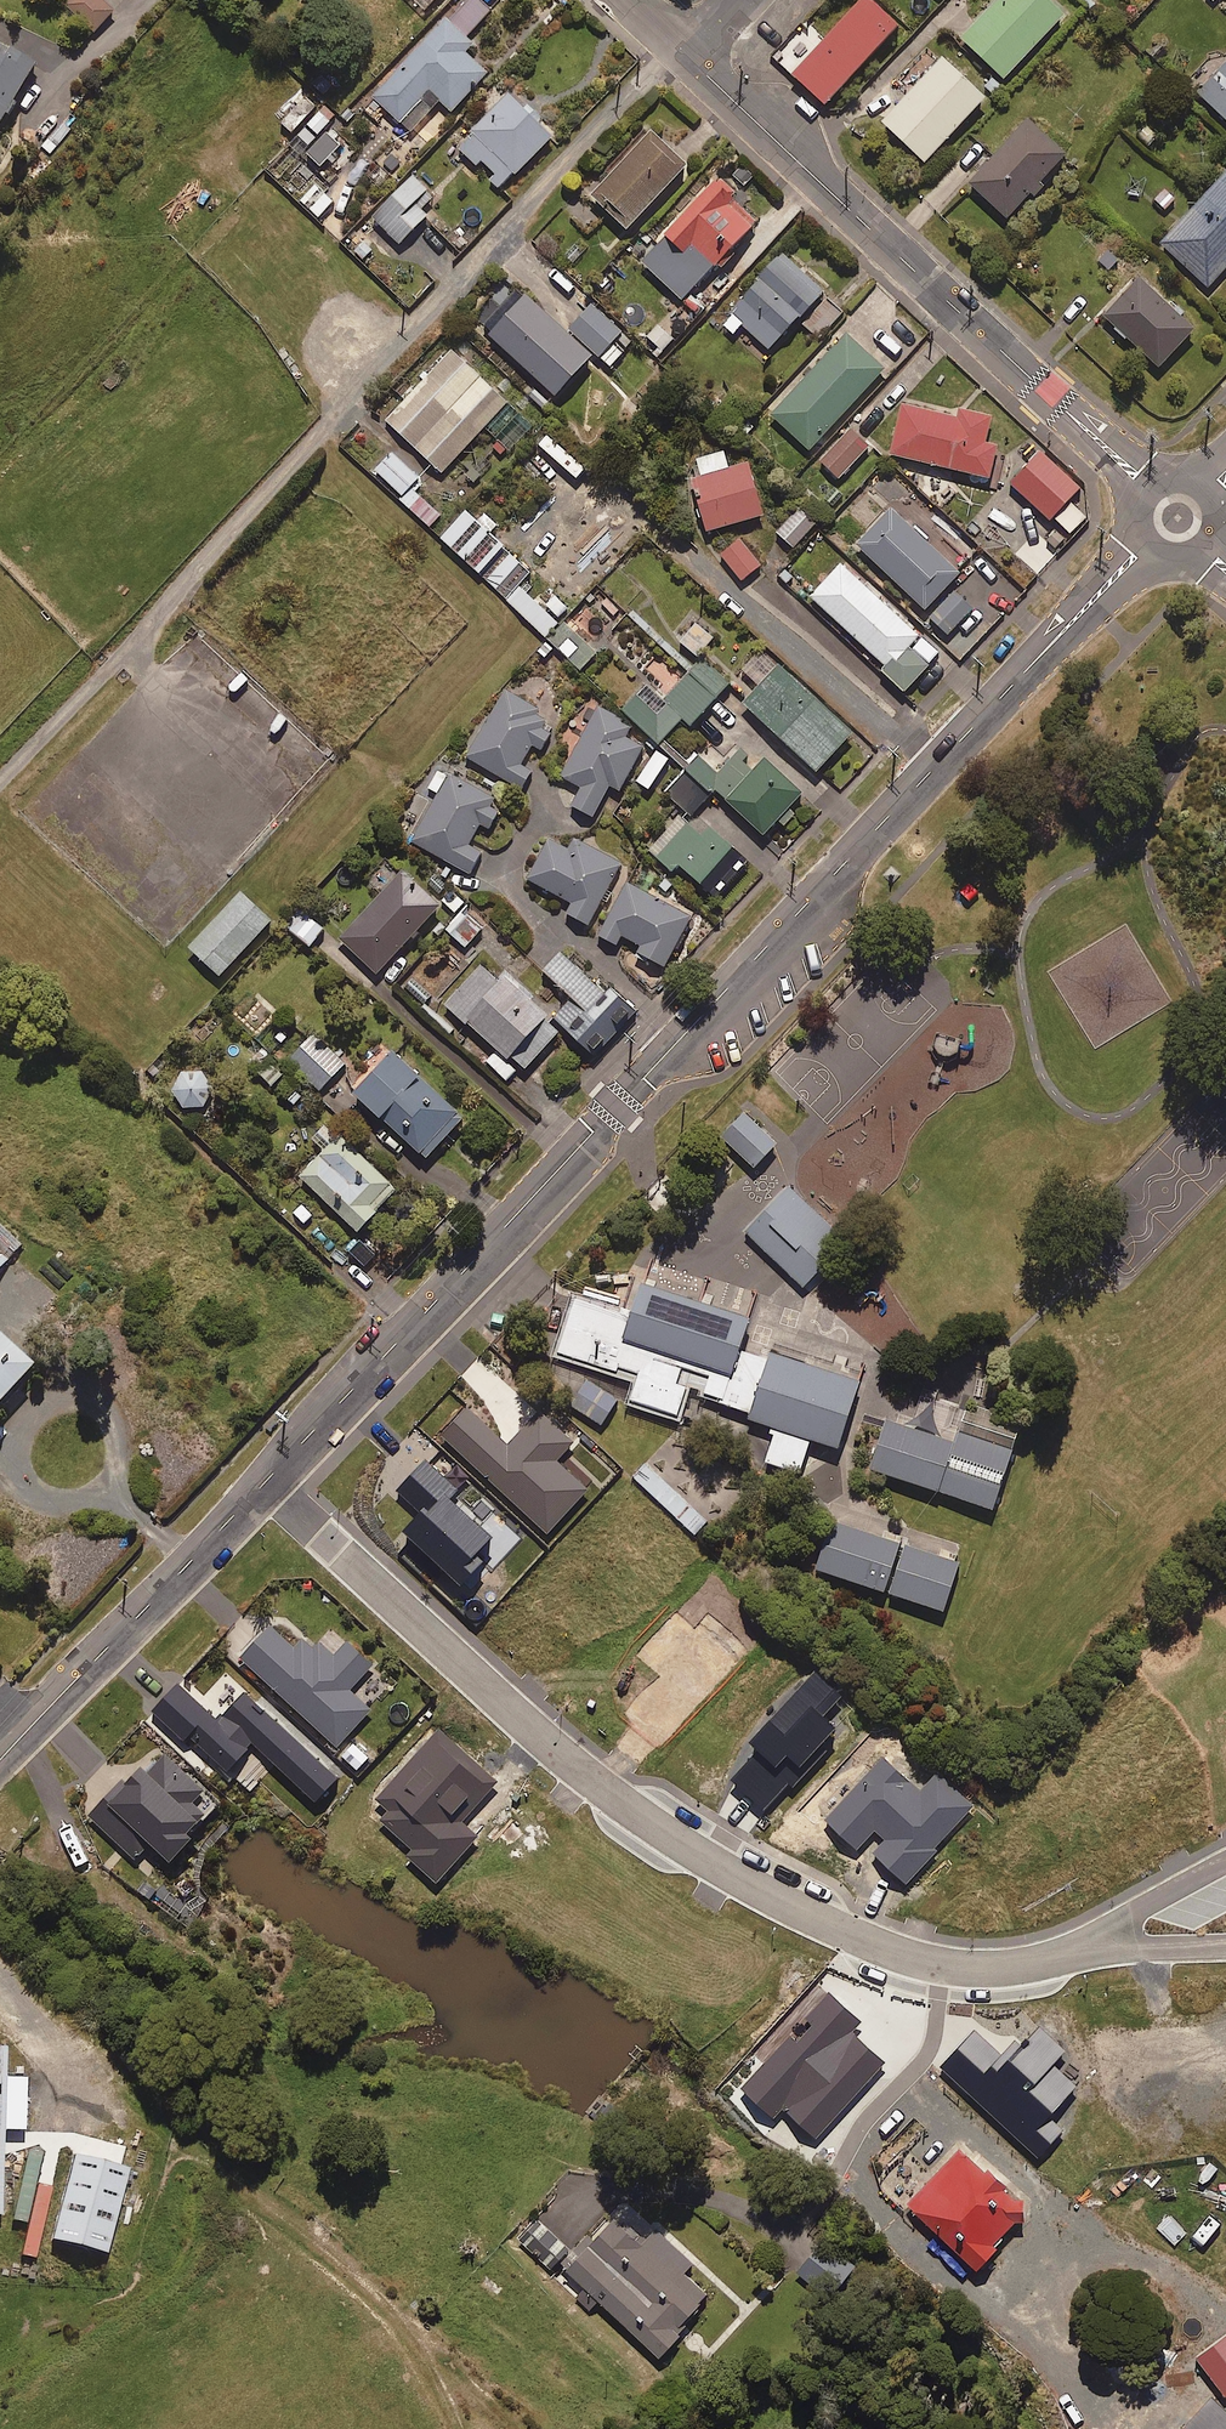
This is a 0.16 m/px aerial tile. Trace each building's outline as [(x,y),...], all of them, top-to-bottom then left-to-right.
[(102,0),(68,0),(63,5),(92,34),(114,12),(102,0)] [(366,106),(376,115),(382,107),(411,133),(439,102),(452,113),(488,74),(465,54),(475,44),(467,37),(491,10),(480,0),(461,0),(366,106)] [(425,12),(436,0),(412,0),(425,12)] [(872,0),(864,0),(794,76),(826,106),(900,26),(872,0)] [(1049,0),(994,0),(959,37),(1005,80),(1065,15),(1049,0)] [(0,47),(0,124),(5,116),(9,119),(20,102),(16,99),(35,69),(0,47)] [(985,98),(941,58),(882,123),(926,163),(985,98)] [(1196,92),(1225,121),(1225,61),(1196,92)] [(553,137),(497,83),(476,105),(488,116),(455,151),(475,169),(481,163),(494,175),(488,182),(499,193),(553,137)] [(337,117),(324,105),(314,116),(318,119),(309,129),(318,137),(337,117)] [(1030,196),(1035,201),(1049,188),(1043,182),(1069,156),(1030,119),(969,182),(1007,220),(1030,196)] [(687,168),(651,133),(591,196),(628,231),(687,168)] [(340,146),(325,134),(306,155),(321,168),(340,146)] [(1161,244),(1208,288),(1225,269),(1225,176),(1161,244)] [(735,192),(719,177),(650,252),(669,269),(673,265),(698,288),(757,223),(729,198),(735,192)] [(434,199),(412,178),(373,219),(400,245),(427,216),(422,211),(434,199)] [(333,202),(315,185),(300,201),(318,218),(333,202)] [(378,247),(366,234),(351,249),(363,262),(378,247)] [(743,326),(770,350),(797,320),(820,341),(845,313),(782,256),(721,324),(735,336),(743,326)] [(1195,332),(1138,278),(1103,315),(1160,369),(1195,332)] [(592,358),(526,297),(489,336),(555,397),(592,358)] [(634,341),(591,303),(568,329),(611,367),(634,341)] [(884,371),(846,336),(772,416),(810,451),(884,371)] [(442,474),(507,403),(451,351),(385,421),(442,474)] [(959,418),(903,405),(890,455),(991,479),(998,449),(986,446),(992,418),(961,410),(959,418)] [(868,448),(849,431),(820,462),(839,479),(868,448)] [(1082,488),(1042,450),(1010,484),(1050,522),(1060,512),(1077,528),(1086,518),(1069,502),(1082,488)] [(724,452),(696,460),(701,478),(694,479),(709,532),(766,516),(751,463),(729,469),(724,452)] [(419,480),(393,454),(376,472),(401,497),(419,480)] [(441,515),(412,490),(401,502),(430,527),(441,515)] [(816,525),(799,509),(777,533),(793,549),(816,525)] [(959,576),(891,511),(857,545),(925,611),(959,576)] [(506,599),(518,586),(530,573),(467,513),(442,539),(506,599)] [(572,542),(558,558),(572,571),(539,606),(555,622),(626,547),(609,531),(586,556),(572,542)] [(761,566),(740,540),(721,556),(742,581),(761,566)] [(918,637),(841,566),(811,598),(885,667),(881,671),(905,693),(929,667),(908,648),(918,637)] [(555,622),(539,606),(518,586),(506,599),(546,637),(558,624),(555,622)] [(972,610),(954,593),(930,619),(948,636),(972,610)] [(597,653),(564,623),(548,641),(581,671),(597,653)] [(715,639),(696,623),(679,643),(698,659),(715,639)] [(853,734),(780,667),(774,673),(755,655),(740,672),(759,690),(744,706),(818,773),(853,734)] [(703,660),(663,703),(682,721),(689,728),(730,685),(703,660)] [(682,721),(663,703),(643,685),(621,708),(660,745),(682,721)] [(534,708),(505,691),(466,757),(521,790),(532,771),(521,765),(532,746),(541,751),(555,727),(531,713),(534,708)] [(630,728),(598,709),(558,776),(582,790),(572,807),(592,819),(611,787),(619,791),(644,749),(625,737),(630,728)] [(717,774),(694,751),(686,759),(668,741),(662,747),(711,796),(717,791),(765,838),(778,824),(784,830),(798,816),(793,810),(804,799),(766,762),(760,768),(741,749),(717,774)] [(503,805),(438,767),(426,788),(439,795),(412,842),(469,875),(481,854),(467,846),(479,825),(488,831),(503,805)] [(675,801),(666,810),(678,821),(687,812),(691,816),(709,797),(685,774),(667,794),(675,801)] [(751,867),(695,817),(658,859),(672,872),(678,866),(719,902),(751,867)] [(576,840),(570,852),(549,840),(528,880),(571,904),(566,914),(588,926),(622,865),(576,840)] [(441,906),(403,871),(340,940),(378,975),(441,906)] [(692,918),(628,884),(600,937),(616,946),(621,936),(641,947),(637,955),(665,969),(692,918)] [(451,887),(438,900),(454,915),(466,902),(451,887)] [(267,925),(239,902),(190,960),(218,983),(267,925)] [(488,923),(467,904),(445,929),(466,948),(488,923)] [(324,930),(300,911),(287,929),(311,947),(324,930)] [(608,1000),(562,954),(544,972),(573,1001),(555,1020),(593,1057),(634,1016),(613,995),(608,1000)] [(480,965),(445,1005),(510,1062),(512,1060),(525,1071),(559,1033),(547,1022),(551,1018),(506,979),(502,984),(480,965)] [(413,978),(403,988),(424,1007),(433,997),(413,978)] [(345,1065),(313,1036),(289,1063),(320,1092),(345,1065)] [(284,1075),(262,1051),(250,1063),(271,1087),(284,1075)] [(464,1120),(392,1055),(355,1096),(426,1161),(464,1120)] [(203,1072),(180,1072),(170,1093),(181,1110),(204,1109),(216,1090),(203,1072)] [(772,1122),(733,1088),(705,1120),(745,1154),(772,1122)] [(397,1190),(325,1126),(313,1140),(325,1151),(299,1180),(358,1233),(397,1190)] [(840,1219),(777,1158),(728,1209),(791,1269),(840,1219)] [(24,1244),(0,1221),(0,1270),(24,1244)] [(621,1313),(577,1299),(559,1355),(619,1374),(620,1370),(640,1377),(632,1403),(680,1418),(688,1390),(679,1387),(684,1371),(712,1379),(706,1397),(723,1403),(722,1407),(752,1416),(750,1423),(773,1430),(771,1437),(775,1438),(767,1466),(804,1477),(814,1444),(843,1453),(864,1385),(772,1356),(770,1363),(744,1355),(754,1322),(642,1287),(634,1312),(622,1308),(621,1313)] [(0,1346),(0,1405),(29,1372),(0,1346)] [(588,1382),(572,1406),(602,1427),(619,1402),(588,1382)] [(509,1449),(467,1410),(442,1437),(547,1536),(588,1493),(557,1464),(574,1446),(540,1415),(509,1449)] [(888,1424),(871,1473),(997,1514),(1017,1454),(960,1435),(956,1447),(888,1424)] [(707,1523),(647,1465),(634,1478),(695,1536),(707,1523)] [(963,1567),(834,1524),(817,1573),(946,1616),(963,1567)] [(293,1652),(270,1630),(241,1661),(337,1750),(370,1715),(348,1694),(372,1668),(331,1630),(316,1647),(306,1638),(293,1652)] [(370,1762),(352,1744),(339,1756),(357,1775),(370,1762)] [(145,1777),(141,1772),(128,1787),(122,1782),(88,1819),(138,1866),(151,1852),(170,1870),(196,1841),(192,1838),(208,1820),(193,1806),(203,1795),(163,1757),(145,1777)] [(802,2085),(767,2051),(737,2082),(772,2116),(802,2085)] [(4,2126),(12,2126),(13,2105),(21,2105),(22,2064),(5,2064),(5,2052),(0,2052),(0,2218),(1,2218),(4,2126)] [(1027,2227),(1026,2217),(1032,2211),(989,2171),(985,2175),(961,2152),(908,2207),(979,2274),(997,2254),(994,2251),(1016,2227),(1027,2227)] [(128,2173),(73,2159),(51,2245),(106,2259),(128,2173)] [(538,2218),(518,2240),(551,2269),(570,2248),(538,2218)] [(643,2245),(616,2220),(567,2272),(586,2289),(576,2299),(590,2311),(599,2301),(661,2360),(689,2330),(684,2325),(712,2296),(686,2273),(692,2266),(656,2232),(643,2245)] [(823,2244),(798,2276),(833,2303),(858,2271),(823,2244)]
